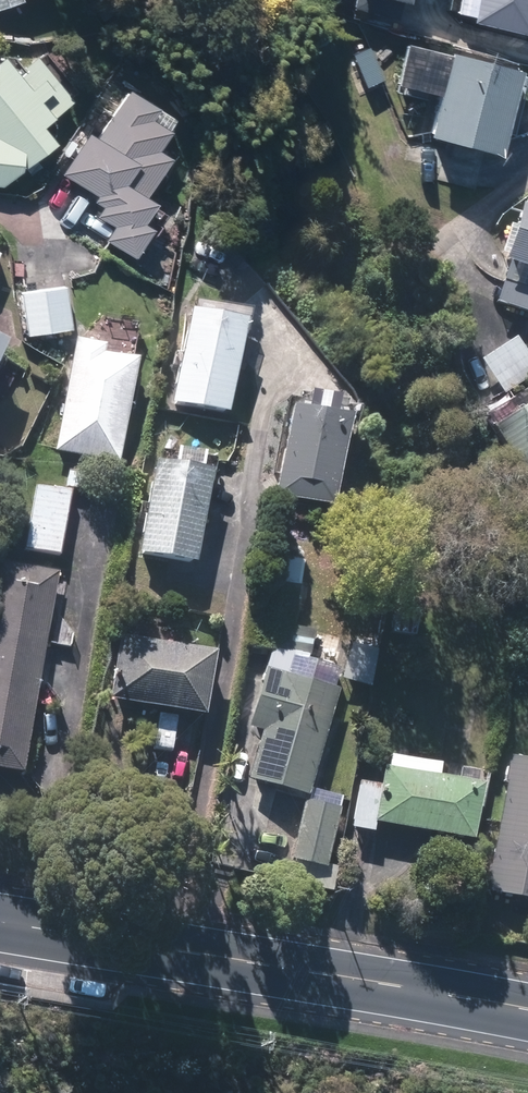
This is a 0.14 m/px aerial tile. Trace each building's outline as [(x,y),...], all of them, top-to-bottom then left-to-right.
[(22,2),(21,0),(0,0),(0,11),(22,2)] [(355,7),(396,18),(401,1),(413,4),(414,0),(357,0),(355,7)] [(455,13),(475,17),(474,22),(527,33),(527,29),(527,0),(458,0),(455,13)] [(520,71),(412,43),(400,87),(437,97),(427,135),(449,140),(439,179),(475,188),(486,150),(498,153),(520,71)] [(371,48),(355,55),(369,89),(385,82),(371,48)] [(1,188),(19,173),(54,143),(40,126),(71,100),(35,59),(15,75),(1,59),(0,60),(0,188),(1,188)] [(156,108),(126,90),(97,140),(88,134),(63,175),(99,196),(95,202),(104,207),(99,215),(117,225),(107,242),(133,257),(151,228),(142,223),(154,204),(145,198),(169,158),(156,151),(168,132),(149,120),(156,108)] [(520,207),(501,265),(505,266),(493,303),(527,313),(527,209),(520,207)] [(73,331),(66,287),(25,294),(32,338),(73,331)] [(226,415),(242,324),(187,314),(171,405),(226,415)] [(516,338),(480,360),(502,396),(527,380),(527,357),(516,338)] [(56,451),(118,463),(136,361),(102,355),(103,348),(76,343),(56,451)] [(521,411),(513,399),(484,417),(521,477),(527,473),(527,407),(521,411)] [(331,508),(346,420),(291,410),(275,498),(331,508)] [(194,564),(209,472),(155,463),(140,555),(194,564)] [(27,548),(61,553),(71,488),(37,483),(27,548)] [(58,574),(0,564),(0,769),(22,773),(58,574)] [(292,628),(299,588),(266,583),(256,646),(306,654),(310,631),(292,628)] [(121,638),(110,699),(201,716),(213,655),(121,638)] [(249,779),(306,796),(337,692),(266,671),(249,727),(263,731),(249,779)] [(516,754),(489,890),(527,898),(527,756),(516,754)] [(385,769),(374,823),(468,841),(478,787),(385,769)] [(325,868),(338,811),(304,803),(291,860),(325,868)]
